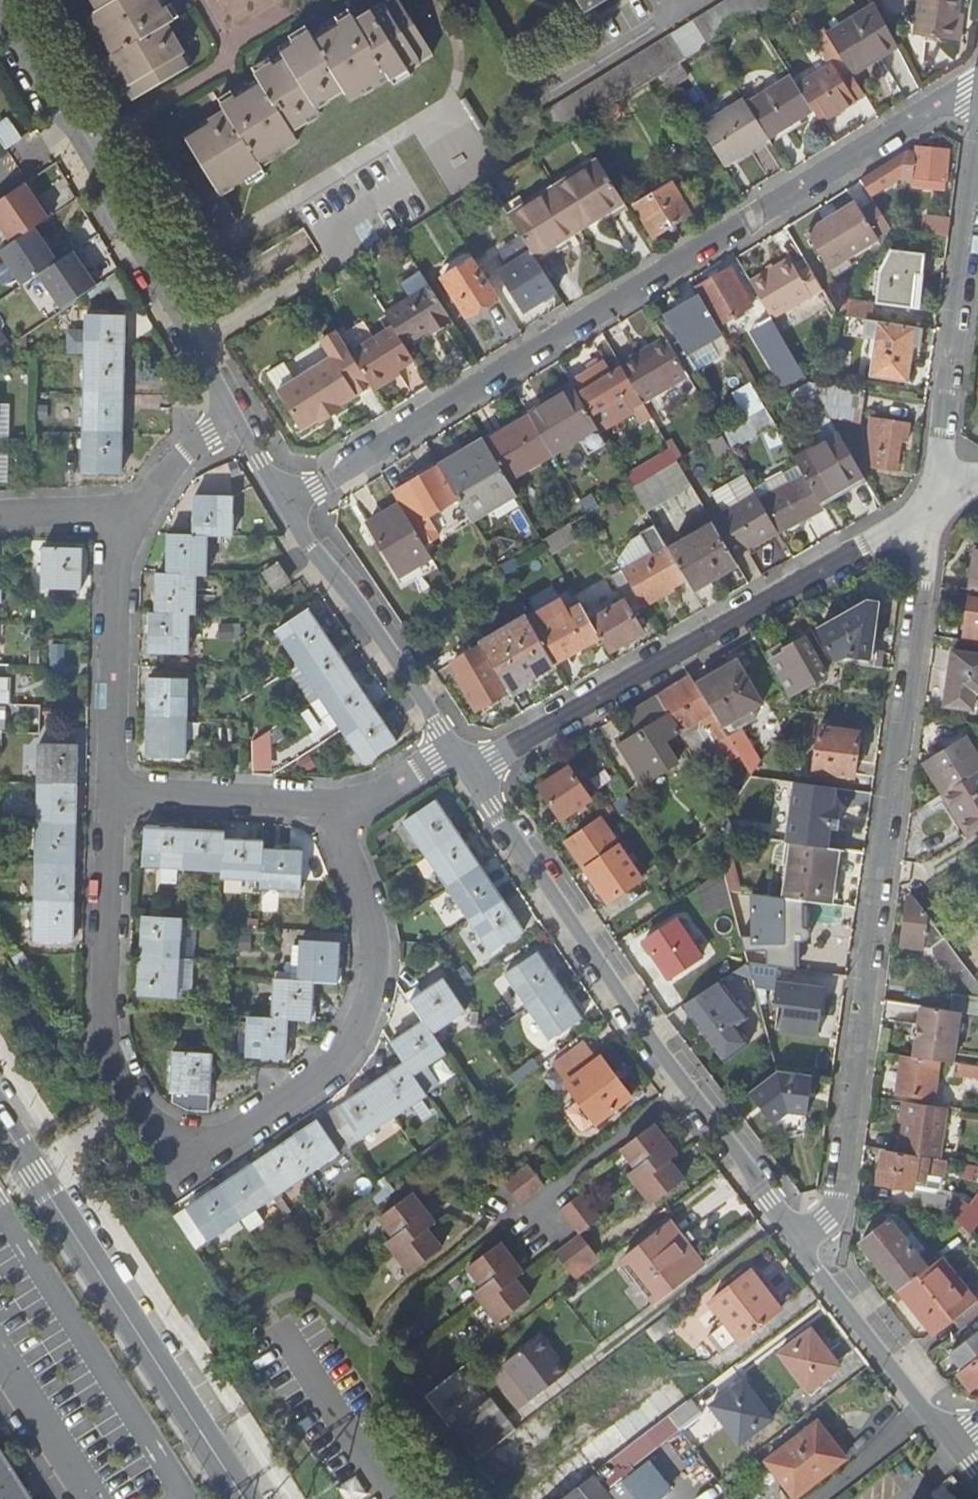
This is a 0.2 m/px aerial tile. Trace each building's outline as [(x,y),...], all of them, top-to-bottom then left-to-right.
[(101,12),(96,15),(104,27),(97,31),(113,58),(110,60),(120,77),(134,100),(191,66),(167,26),(173,22),(166,9),(162,11),(155,0),(94,0),(101,12)] [(162,11),(166,9),(173,22),(180,18),(169,0),(155,0),(162,11)] [(356,24),(352,18),(340,25),(342,30),(329,38),(326,34),(315,41),(310,34),(294,44),(281,51),(285,57),(273,64),(256,75),(261,82),(250,89),(252,93),(238,101),(232,91),(219,100),(227,111),(187,137),(205,167),(176,185),(201,227),(224,229),(238,220),(223,195),(236,187),(247,180),(262,171),(261,167),(287,151),(283,145),(295,138),(292,134),(321,115),(317,109),(345,91),(348,95),(360,87),(363,93),(389,78),(391,81),(408,71),(432,57),(397,0),(396,0),(356,24)] [(587,12),(607,0),(580,0),(587,12)] [(694,23),(709,46),(783,0),(732,0),(694,23)] [(913,35),(953,41),(957,14),(959,0),(917,0),(913,35)] [(875,5),(826,36),(848,71),(875,55),(877,59),(897,48),(875,5)] [(323,30),(326,34),(329,38),(342,30),(340,25),(352,18),(348,12),(336,19),(337,22),(323,30)] [(957,14),(953,41),(958,42),(962,15),(957,14)] [(90,18),(97,31),(104,27),(96,15),(90,18)] [(294,44),(310,34),(306,27),(290,37),(294,44)] [(672,37),(540,118),(555,142),(656,79),(665,73),(678,65),(687,59),(672,37)] [(848,71),(827,37),(817,43),(832,66),(799,86),(822,122),(864,95),(848,71)] [(252,69),(256,75),(273,64),(269,58),(252,69)] [(120,77),(110,60),(104,64),(114,80),(120,77)] [(678,65),(665,73),(674,87),(687,79),(678,65)] [(408,71),(391,81),(395,88),(412,78),(408,71)] [(738,79),(746,91),(758,83),(750,72),(738,79)] [(665,73),(656,79),(667,96),(676,91),(665,73)] [(791,77),(747,106),(767,137),(770,142),(814,114),(791,77)] [(246,83),(232,91),(238,101),(252,93),(250,89),(246,83)] [(360,87),(348,95),(351,101),(363,93),(360,87)] [(744,101),(700,129),(723,166),(741,156),(739,153),(767,137),(747,106),(744,101)] [(617,107),(605,114),(613,126),(625,119),(617,107)] [(283,145),(287,151),(299,144),(295,138),(283,145)] [(861,180),(871,197),(899,179),(912,180),(911,187),(943,191),(948,151),(915,146),(915,153),(908,151),(861,180)] [(597,162),(553,190),(580,232),(624,205),(597,162)] [(266,177),(262,171),(247,180),(251,186),(266,177)] [(634,207),(654,238),(704,207),(702,204),(702,205),(688,183),(675,191),(671,184),(634,207)] [(26,185),(0,202),(0,226),(12,244),(35,229),(53,217),(44,203),(39,206),(26,185)] [(580,232),(553,190),(509,218),(523,239),(533,255),(536,260),(580,232)] [(855,202),(806,233),(828,267),(876,237),(881,246),(891,229),(874,202),(861,210),(855,202)] [(948,237),(950,220),(925,216),(922,234),(932,235),(948,237)] [(12,244),(0,253),(23,287),(41,275),(59,263),(35,229),(12,244)] [(533,255),(523,239),(502,252),(511,267),(500,274),(525,313),(557,293),(536,260),(533,255)] [(880,272),(877,303),(919,309),(926,255),(891,251),(880,272)] [(74,253),(59,263),(41,275),(64,310),(97,287),(74,253)] [(789,259),(750,282),(761,300),(772,319),(822,290),(809,268),(798,274),(789,259)] [(498,300),(474,260),(443,280),(467,319),(498,300)] [(730,269),(696,290),(701,298),(716,324),(718,327),(752,306),(730,269)] [(424,291),(385,315),(393,328),(400,339),(404,346),(429,331),(431,334),(449,323),(447,319),(449,318),(425,279),(419,282),(424,291)] [(424,291),(419,282),(406,291),(410,299),(424,291)] [(701,298),(657,325),(664,337),(668,342),(669,344),(688,376),(699,395),(708,390),(688,356),(710,342),(722,335),(718,327),(716,324),(701,298)] [(752,306),(748,309),(759,326),(772,319),(761,300),(752,306)] [(846,303),(838,316),(865,321),(867,321),(869,322),(871,307),(846,303)] [(85,355),(124,356),(125,316),(86,314),(85,331),(85,355)] [(805,376),(772,319),(759,326),(771,348),(763,353),(783,388),(805,376)] [(867,321),(865,321),(863,341),(875,343),(870,377),(908,381),(913,348),(918,348),(922,329),(869,322),(867,321)] [(771,348),(759,326),(750,331),(763,353),(771,348)] [(393,328),(351,354),(359,368),(372,388),(374,393),(391,382),(389,378),(397,373),(414,362),(404,346),(400,339),(393,328)] [(85,355),(85,331),(67,330),(66,354),(85,355)] [(351,354),(337,332),(321,342),(331,359),(295,381),(277,392),(301,432),(318,421),(321,425),(342,411),(340,407),(372,388),(359,368),(351,354)] [(664,337),(638,353),(641,358),(668,342),(664,337)] [(638,353),(621,364),(643,402),(644,403),(688,376),(669,344),(668,342),(641,358),(638,353)] [(710,342),(688,356),(698,372),(720,359),(710,342)] [(103,395),(123,395),(124,356),(85,355),(84,393),(103,394),(103,395)] [(267,375),(277,392),(295,381),(285,364),(267,375)] [(642,403),(619,365),(608,371),(604,365),(577,380),(585,394),(584,394),(595,414),(625,396),(632,408),(642,403)] [(389,378),(391,382),(400,377),(397,373),(389,378)] [(774,393),(778,400),(791,393),(809,382),(805,376),(783,388),(774,393)] [(791,393),(823,445),(796,461),(806,478),(821,504),(866,479),(809,382),(791,393)] [(853,389),(809,382),(832,421),(849,424),(853,389)] [(760,400),(751,384),(735,393),(749,417),(765,408),(760,400)] [(531,416),(553,454),(597,427),(576,390),(546,409),(545,407),(531,416)] [(773,392),(760,400),(765,408),(778,400),(773,392)] [(122,434),(123,395),(103,395),(103,394),(84,393),(84,433),(122,434)] [(625,396),(595,414),(605,430),(635,413),(632,408),(625,396)] [(642,403),(632,408),(635,413),(642,424),(643,426),(653,420),(653,418),(644,403),(643,402),(642,403)] [(0,405),(0,444),(8,445),(9,405),(0,405)] [(516,430),(488,447),(502,470),(509,482),(553,454),(531,417),(514,427),(516,430)] [(910,423),(871,417),(864,466),(897,470),(900,440),(908,441),(910,423)] [(740,423),(721,434),(732,452),(751,441),(740,423)] [(121,474),(122,434),(84,433),(82,474),(121,474)] [(486,443),(441,469),(469,516),(513,489),(509,482),(502,470),(488,447),(486,443)] [(634,472),(640,483),(655,474),(677,461),(671,450),(634,472)] [(437,469),(395,495),(402,507),(403,509),(425,546),(440,537),(428,517),(456,501),(437,469)] [(634,472),(626,476),(632,488),(640,483),(634,472)] [(640,483),(632,488),(648,514),(670,500),(655,474),(640,483)] [(822,512),(806,478),(761,499),(780,533),(822,512)] [(756,494),(712,520),(715,525),(734,558),(778,532),(756,494)] [(233,497),(195,495),(193,535),(193,536),(207,536),(232,537),(233,497)] [(403,509),(402,507),(372,524),(402,577),(433,559),(425,546),(403,509)] [(570,524),(543,541),(551,554),(578,538),(570,524)] [(734,558),(715,525),(670,551),(679,567),(687,581),(693,593),(738,566),(734,558)] [(670,551),(656,527),(641,536),(643,538),(653,555),(629,569),(623,573),(625,577),(642,607),(687,581),(679,567),(670,551)] [(207,536),(193,536),(193,535),(168,534),(168,573),(180,574),(180,575),(195,575),(205,575),(207,536)] [(622,558),(629,569),(653,555),(643,538),(633,544),(622,558)] [(81,549),(43,548),(42,588),(80,589),(81,549)] [(969,592),(977,593),(977,552),(976,552),(969,592)] [(289,581),(278,564),(264,574),(275,590),(289,581)] [(195,575),(180,575),(180,574),(168,573),(157,573),(156,613),(174,613),(174,615),(188,615),(195,615),(195,575)] [(611,600),(586,614),(603,644),(608,653),(643,633),(633,617),(644,610),(642,607),(625,577),(614,584),(625,603),(616,609),(611,600)] [(964,639),(977,640),(977,602),(969,600),(964,639)] [(530,620),(556,665),(587,647),(590,651),(603,644),(586,614),(582,607),(568,615),(561,602),(530,620)] [(868,602),(813,634),(828,662),(869,667),(878,603),(868,602)] [(331,644),(308,610),(276,631),(299,666),(331,644)] [(174,613),(156,613),(150,612),(149,653),(188,653),(188,615),(174,615),(174,613)] [(530,620),(529,619),(482,645),(510,692),(514,700),(540,685),(538,681),(542,678),(545,683),(560,673),(556,665),(530,620)] [(786,653),(772,662),(790,696),(825,676),(804,640),(784,651),(786,653)] [(352,677),(331,644),(299,666),(321,698),(352,677)] [(510,692),(482,645),(452,662),(460,677),(456,679),(477,712),(510,692)] [(952,652),(944,706),(960,709),(959,714),(977,716),(977,708),(977,655),(952,652)] [(738,662),(698,685),(723,729),(750,713),(763,705),(738,662)] [(374,709),(352,677),(321,698),(342,730),(374,709)] [(186,719),(187,679),(149,678),(148,717),(186,719)] [(692,678),(658,697),(679,733),(699,721),(713,745),(709,747),(710,748),(723,770),(741,759),(727,736),(725,737),(712,713),(692,678)] [(0,679),(0,705),(10,705),(11,679),(0,679)] [(679,733),(658,697),(627,716),(635,729),(626,733),(629,738),(618,745),(640,785),(676,763),(664,742),(679,733)] [(397,743),(374,709),(342,730),(364,764),(397,743)] [(750,713),(723,729),(729,738),(742,730),(755,722),(750,713)] [(186,719),(148,717),(147,758),(185,759),(186,719)] [(699,721),(679,733),(693,758),(710,748),(709,747),(713,745),(699,721)] [(860,731),(820,727),(814,773),(854,777),(860,731)] [(742,730),(729,738),(741,759),(751,776),(760,762),(742,730)] [(629,738),(626,733),(615,740),(618,745),(629,738)] [(274,734),(254,734),(255,769),(275,769),(274,734)] [(943,792),(977,770),(977,752),(974,754),(966,740),(926,764),(943,792)] [(76,784),(77,744),(38,744),(38,784),(76,784)] [(568,767),(540,788),(562,819),(590,800),(568,767)] [(944,794),(970,837),(977,832),(977,773),(944,794)] [(630,792),(621,776),(611,782),(620,798),(630,792)] [(76,784),(38,784),(37,823),(75,824),(76,784)] [(835,841),(834,849),(864,854),(866,842),(836,837),(841,795),(812,790),(806,838),(835,841)] [(458,834),(436,800),(404,822),(426,855),(458,834)] [(725,815),(713,833),(791,843),(797,844),(799,825),(725,815)] [(601,821),(568,845),(609,905),(643,882),(601,821)] [(74,863),(75,824),(37,823),(36,863),(74,863)] [(184,831),(145,828),(142,867),(182,869),(184,831)] [(224,833),(184,831),(182,869),(221,871),(222,855),(223,855),(224,841),(224,833)] [(479,866),(458,834),(426,855),(447,888),(479,866)] [(264,843),(224,841),(223,855),(222,855),(221,871),(221,878),(260,881),(262,865),(263,850),(264,843)] [(791,843),(784,899),(831,905),(834,888),(829,888),(834,849),(797,844),(791,843)] [(839,850),(834,849),(829,888),(834,888),(839,850)] [(302,852),(263,850),(262,865),(260,881),(260,888),(300,890),(302,852)] [(74,863),(36,863),(35,902),(73,903),(74,863)] [(724,872),(729,891),(740,893),(731,863),(722,865),(724,872)] [(501,900),(479,866),(447,888),(469,921),(501,900)] [(724,872),(702,886),(710,913),(733,907),(730,897),(729,891),(724,872)] [(729,891),(730,897),(733,907),(734,911),(744,908),(740,893),(729,891)] [(784,899),(751,894),(754,943),(783,941),(784,899)] [(915,899),(908,899),(902,946),(933,949),(952,975),(958,971),(965,981),(964,982),(975,997),(952,994),(950,1011),(977,1014),(977,985),(915,899)] [(523,933),(501,900),(469,921),(491,954),(523,933)] [(73,903),(35,902),(34,941),(72,943),(73,903)] [(179,959),(181,918),(143,916),(141,956),(179,959)] [(677,921),(646,942),(670,979),(702,959),(677,921)] [(299,981),(313,981),(313,982),(337,983),(339,943),(301,941),(299,981)] [(728,954),(736,972),(748,964),(743,947),(728,954)] [(782,951),(744,950),(748,964),(783,969),(782,951)] [(560,986),(537,953),(505,974),(528,1008),(543,998),(543,997),(560,986)] [(177,998),(179,959),(141,956),(139,996),(177,998)] [(299,981),(274,980),(273,1018),(286,1019),(286,1020),(310,1021),(313,983),(313,982),(313,981),(299,981)] [(423,1022),(424,1021),(429,1028),(433,1034),(465,1011),(444,980),(410,1002),(423,1022)] [(696,998),(682,1007),(725,1063),(749,1044),(741,1034),(743,1022),(747,1018),(719,983),(696,998)] [(582,1019),(560,986),(543,997),(543,998),(528,1008),(550,1041),(582,1019)] [(893,998),(889,1011),(917,1019),(920,1005),(893,998)] [(957,1012),(921,1007),(914,1058),(951,1063),(957,1012)] [(249,1017),(246,1058),(285,1060),(286,1020),(286,1019),(273,1018),(249,1017)] [(823,1022),(793,1017),(790,1035),(800,1037),(796,1056),(816,1059),(823,1022)] [(391,1043),(404,1064),(425,1094),(438,1085),(426,1067),(446,1053),(433,1034),(429,1028),(424,1021),(423,1022),(391,1043)] [(553,1066),(573,1094),(567,1099),(570,1102),(563,1108),(579,1129),(593,1119),(595,1123),(630,1097),(600,1058),(598,1060),(585,1041),(553,1066)] [(209,1095),(211,1054),(173,1052),(171,1092),(173,1093),(172,1102),(187,1111),(208,1111),(209,1095)] [(807,1061),(772,1056),(776,1070),(805,1073),(807,1061)] [(939,1063),(902,1059),(897,1095),(935,1099),(939,1063)] [(372,1085),(373,1085),(393,1117),(426,1095),(425,1094),(404,1064),(372,1085)] [(958,1064),(956,1076),(975,1079),(974,1080),(977,1081),(977,1067),(958,1064)] [(776,1070),(749,1092),(773,1123),(788,1111),(809,1113),(814,1075),(776,1070)] [(346,1142),(349,1146),(393,1117),(373,1085),(372,1085),(328,1114),(346,1142)] [(948,1109),(905,1103),(898,1152),(941,1158),(948,1109)] [(788,1111),(773,1123),(786,1138),(806,1133),(809,1113),(788,1111)] [(285,1144),(306,1175),(339,1152),(336,1149),(346,1142),(328,1114),(285,1144)] [(677,1155),(652,1124),(621,1149),(636,1168),(628,1173),(652,1204),(684,1180),(669,1161),(677,1155)] [(252,1165),(273,1197),(306,1175),(285,1144),(252,1165)] [(927,1159),(886,1153),(881,1186),(912,1190),(914,1180),(915,1175),(925,1176),(927,1159)] [(938,1161),(927,1159),(925,1176),(924,1179),(935,1181),(938,1161)] [(219,1187),(240,1219),(273,1197),(252,1165),(219,1187)] [(544,1186),(528,1165),(504,1184),(519,1205),(544,1186)] [(240,1219),(219,1187),(212,1192),(195,1203),(193,1200),(184,1207),(186,1210),(173,1218),(192,1245),(203,1237),(206,1242),(240,1219)] [(435,1224),(411,1193),(379,1217),(393,1236),(386,1242),(410,1273),(441,1249),(427,1230),(435,1224)] [(581,1194),(561,1210),(579,1234),(555,1253),(571,1274),(596,1256),(580,1234),(600,1218),(581,1194)] [(963,1225),(964,1227),(965,1228),(971,1235),(977,1226),(977,1205),(963,1225)] [(889,1214),(887,1216),(919,1257),(926,1252),(911,1233),(912,1231),(900,1216),(889,1214)] [(862,1244),(900,1291),(934,1263),(926,1252),(919,1257),(887,1216),(872,1227),(877,1232),(862,1244)] [(674,1244),(682,1239),(670,1223),(622,1260),(654,1302),(694,1271),(674,1244)] [(965,1228),(964,1227),(960,1230),(966,1239),(971,1235),(965,1228)] [(702,1265),(682,1239),(674,1244),(694,1271),(702,1265)] [(523,1274),(500,1243),(467,1267),(482,1286),(474,1292),(498,1323),(530,1299),(515,1280),(523,1274)] [(599,1261),(596,1256),(571,1274),(575,1279),(599,1261)] [(900,1291),(893,1296),(898,1303),(905,1298),(934,1335),(954,1320),(962,1330),(977,1319),(977,1301),(943,1257),(934,1263),(900,1291)] [(781,1309),(752,1271),(751,1271),(735,1283),(724,1291),(709,1303),(725,1323),(707,1336),(721,1354),(781,1309)] [(724,1291),(735,1283),(730,1277),(720,1285),(724,1291)] [(676,1326),(667,1315),(666,1315),(646,1331),(655,1342),(676,1326)] [(839,1367),(811,1330),(778,1354),(808,1392),(839,1367)] [(951,1355),(965,1372),(960,1375),(973,1392),(977,1387),(977,1334),(951,1355)] [(552,1349),(541,1335),(502,1364),(530,1401),(566,1373),(549,1351),(552,1349)] [(687,1401),(670,1379),(577,1451),(578,1452),(518,1498),(560,1498),(577,1486),(668,1416),(687,1401)] [(772,1419),(743,1380),(710,1405),(739,1445),(772,1419)] [(691,1399),(687,1401),(668,1416),(680,1431),(702,1414),(691,1399)] [(490,1400),(451,1430),(476,1461),(515,1431),(490,1400)] [(562,1428),(546,1408),(481,1458),(497,1479),(562,1428)] [(794,1498),(840,1463),(829,1449),(835,1444),(817,1422),(766,1462),(794,1498)] [(846,1459),(835,1444),(829,1449),(840,1463),(846,1459)] [(0,1447),(0,1498),(33,1498),(0,1447)] [(600,1485),(596,1489),(588,1478),(577,1487),(577,1486),(561,1498),(611,1498),(600,1485)]
